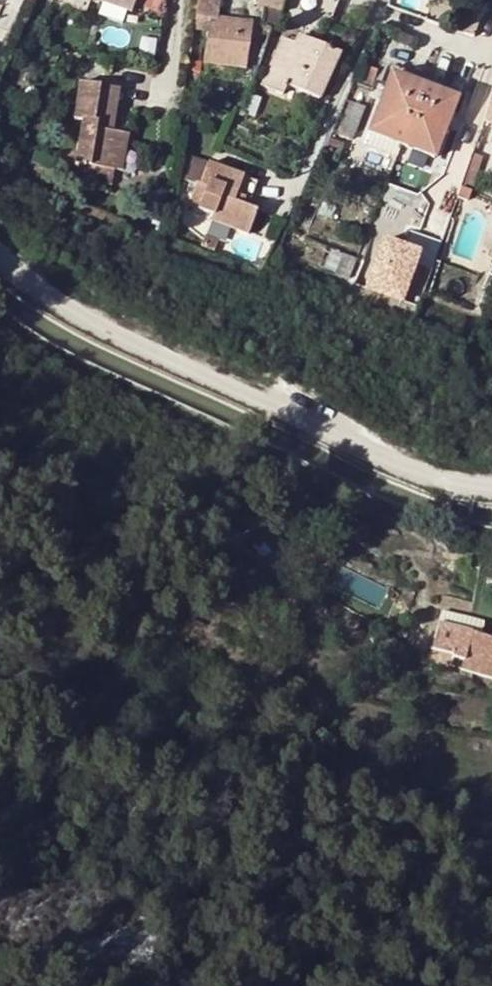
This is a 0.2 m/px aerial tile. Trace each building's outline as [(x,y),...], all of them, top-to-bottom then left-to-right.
[(134,0),(74,0),(73,2),(127,20),(134,0)] [(194,17),(209,19),(204,62),(246,68),(252,25),(216,20),(219,0),(196,0),(194,17)] [(332,16),(338,0),(259,0),(258,4),(264,6),(280,11),(285,0),(332,17),(332,16)] [(260,25),(271,29),(275,30),(280,11),(264,6),(260,25)] [(266,60),(275,30),(271,29),(262,58),(266,60)] [(286,85),(319,100),(339,54),(306,39),(300,37),(298,36),(294,44),(282,39),(262,85),(283,93),(286,85)] [(395,66),(390,77),(423,90),(428,78),(395,66)] [(423,90),(390,77),(369,133),(402,145),(423,90)] [(428,78),(423,90),(455,101),(459,90),(428,78)] [(112,184),(114,169),(120,134),(112,132),(108,132),(109,125),(113,125),(118,89),(79,84),(74,119),(82,120),(76,162),(79,163),(77,179),(112,184)] [(423,90),(402,145),(433,157),(455,101),(423,90)] [(484,123),(491,125),(491,95),(484,123)] [(433,157),(435,158),(455,102),(455,101),(433,157)] [(120,134),(114,169),(124,170),(129,135),(120,134)] [(473,155),(461,186),(470,189),(472,190),(482,159),(473,155)] [(188,205),(213,215),(212,220),(248,234),(257,210),(243,205),(234,202),(237,194),(243,178),(208,164),(200,184),(197,183),(188,205)] [(243,178),(237,194),(245,198),(245,199),(250,200),(257,182),(243,178)] [(448,181),(442,197),(455,202),(461,186),(448,181)] [(245,198),(237,194),(234,202),(243,205),(245,199),(245,198)] [(343,256),(336,273),(343,276),(351,259),(343,256)] [(351,259),(343,276),(348,279),(355,260),(351,259)] [(463,532),(454,531),(453,540),(463,541),(463,532)] [(347,583),(335,576),(331,582),(344,587),(347,583)] [(344,587),(331,582),(328,585),(340,593),(344,587)] [(485,627),(441,615),(440,619),(483,633),(485,627)] [(483,633),(440,619),(438,628),(481,639),(483,633)] [(481,639),(438,628),(432,655),(426,663),(488,679),(491,662),(491,642),(481,639)]
